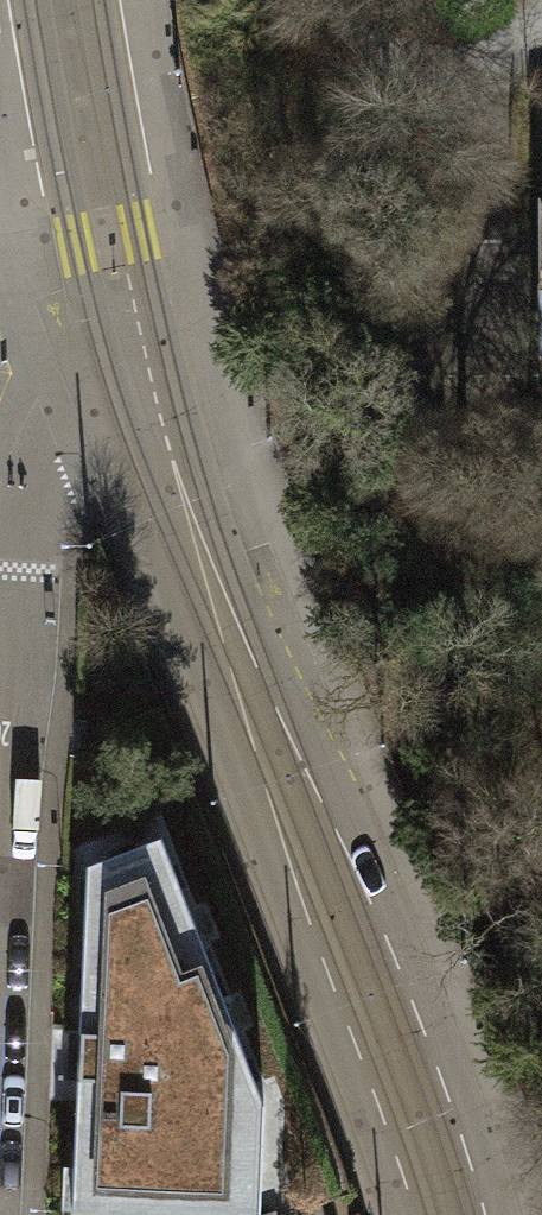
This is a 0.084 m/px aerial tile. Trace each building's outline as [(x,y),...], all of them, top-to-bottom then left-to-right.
[(79,864),(73,1166),(85,1167),(83,1214),(257,1214),(266,1101),(156,836),(79,864)]
